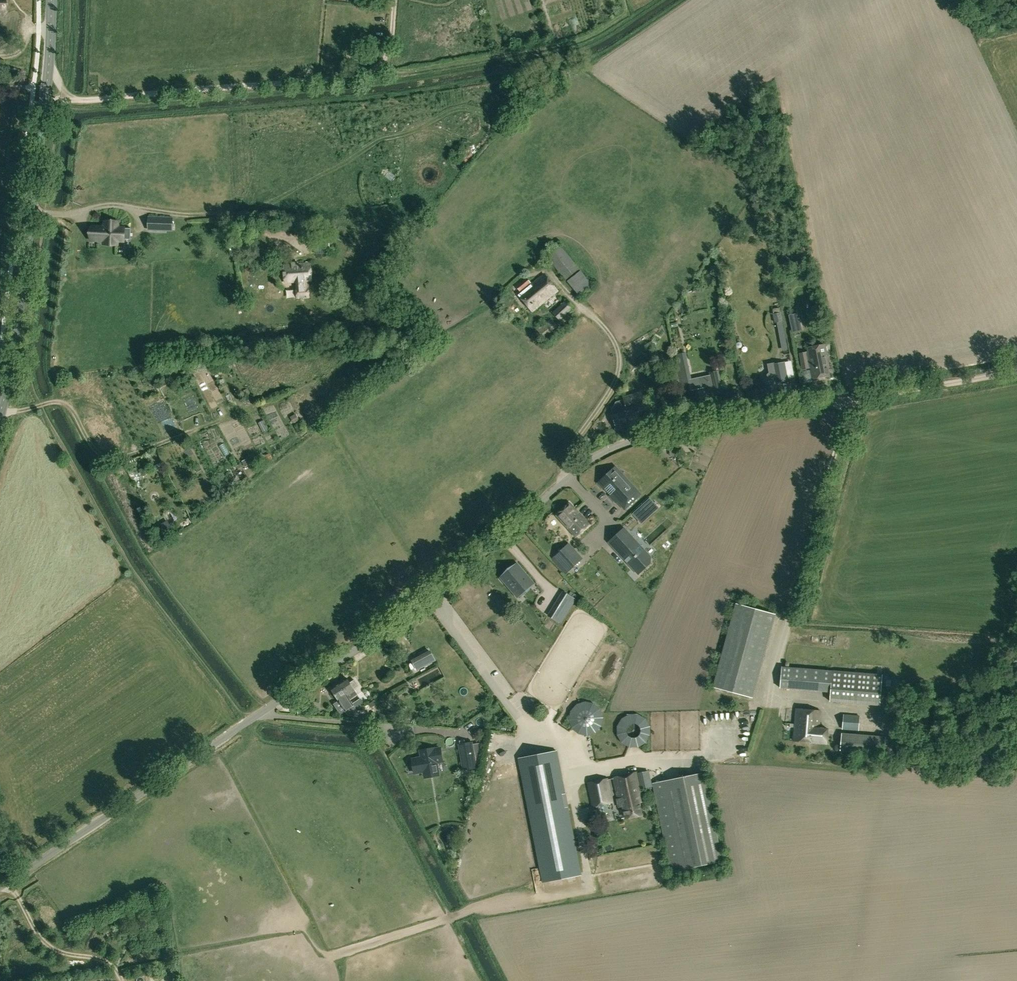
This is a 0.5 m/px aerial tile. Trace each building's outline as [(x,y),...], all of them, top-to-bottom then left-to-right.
[(173,220),(149,220),(148,234),(173,234),(173,220)] [(104,247),(118,248),(118,243),(131,243),(132,232),(119,231),(119,226),(106,226),(106,230),(93,230),(92,244),(104,244),(104,247)] [(580,269),(560,245),(546,256),(566,280),(580,269)] [(312,281),(311,264),(284,265),(285,282),(296,282),(297,299),(309,298),(308,281),(312,281)] [(593,285),(580,270),(568,282),(580,296),(593,285)] [(516,286),(522,293),(519,296),(533,312),(559,291),(545,274),(533,284),(527,278),(516,286)] [(553,313),(564,324),(571,317),(568,313),(575,307),(567,299),(553,313)] [(773,314),(775,322),(783,321),(782,313),(773,314)] [(536,330),(543,339),(558,326),(552,319),(536,330)] [(804,329),(802,319),(792,321),(795,335),(801,334),(800,330),(804,329)] [(800,354),(803,369),(812,367),(814,379),(829,376),(823,345),(808,348),(809,352),(800,354)] [(387,358),(386,355),(377,358),(380,367),(388,364),(387,358)] [(770,372),(763,379),(764,382),(767,398),(779,396),(779,394),(782,393),(781,388),(778,389),(777,382),(788,380),(785,362),(777,364),(776,362),(768,364),(770,372)] [(724,392),(719,370),(709,372),(710,375),(698,377),(690,379),(690,376),(687,363),(680,365),(677,367),(681,392),(685,391),(691,390),(694,407),(709,404),(705,387),(712,386),(714,394),(724,392)] [(680,384),(678,373),(668,375),(670,386),(680,384)] [(151,382),(155,388),(160,385),(156,379),(151,382)] [(613,415),(614,415),(618,429),(618,430),(630,427),(626,412),(625,412),(625,411),(627,410),(628,414),(646,409),(642,392),(623,397),(623,400),(616,402),(611,409),(613,415)] [(618,474),(613,469),(597,483),(604,490),(607,487),(612,493),(609,495),(615,503),(617,501),(625,509),(637,499),(629,491),(631,489),(619,476),(620,475),(619,474),(618,474)] [(576,537),(589,525),(570,502),(556,515),(576,537)] [(648,516),(658,507),(654,502),(644,511),(648,516)] [(170,532),(177,528),(170,519),(164,524),(170,532)] [(609,542),(639,574),(653,561),(628,533),(621,540),(616,535),(609,542)] [(555,556),(567,570),(578,559),(566,546),(555,556)] [(517,564),(500,578),(503,582),(504,581),(518,597),(534,584),(517,564)] [(559,600),(567,595),(563,588),(555,592),(559,600)] [(560,623),(567,611),(555,603),(547,615),(560,623)] [(752,698),(775,614),(736,603),(714,687),(752,698)] [(417,671),(436,661),(430,650),(411,660),(417,671)] [(783,666),(781,687),(831,692),(830,702),(880,707),(883,676),(783,666)] [(350,699),(358,694),(354,689),(359,686),(355,681),(351,684),(347,677),(339,683),(350,699)] [(353,704),(350,699),(339,683),(331,688),(348,714),(356,715),(357,710),(365,704),(361,698),(353,704)] [(298,707),(298,715),(308,715),(308,707),(298,707)] [(826,744),(827,729),(819,728),(821,711),(797,709),(793,740),(826,744)] [(387,712),(387,720),(388,719),(398,719),(398,720),(406,721),(406,722),(414,723),(414,717),(407,717),(407,716),(399,716),(400,713),(387,712)] [(859,731),(860,715),(844,714),(843,726),(839,725),(838,729),(859,731)] [(703,750),(703,727),(654,729),(654,752),(703,750)] [(882,739),(842,736),(841,748),(882,751),(882,739)] [(653,739),(570,752),(573,769),(635,760),(635,756),(645,755),(644,746),(654,745),(653,739)] [(463,772),(477,769),(473,742),(459,745),(463,772)] [(414,764),(415,773),(425,771),(426,775),(438,774),(437,769),(438,769),(437,762),(443,761),(441,748),(421,751),(423,762),(414,764)] [(557,751),(519,758),(543,881),(581,874),(557,751)] [(501,773),(501,766),(489,765),(489,772),(501,773)] [(644,802),(642,789),(650,787),(647,771),(638,773),(638,772),(614,778),(618,799),(617,799),(619,807),(624,806),(627,818),(642,815),(640,803),(644,802)] [(653,784),(670,873),(722,863),(705,774),(653,784)] [(608,780),(588,784),(593,807),(612,804),(608,780)]
